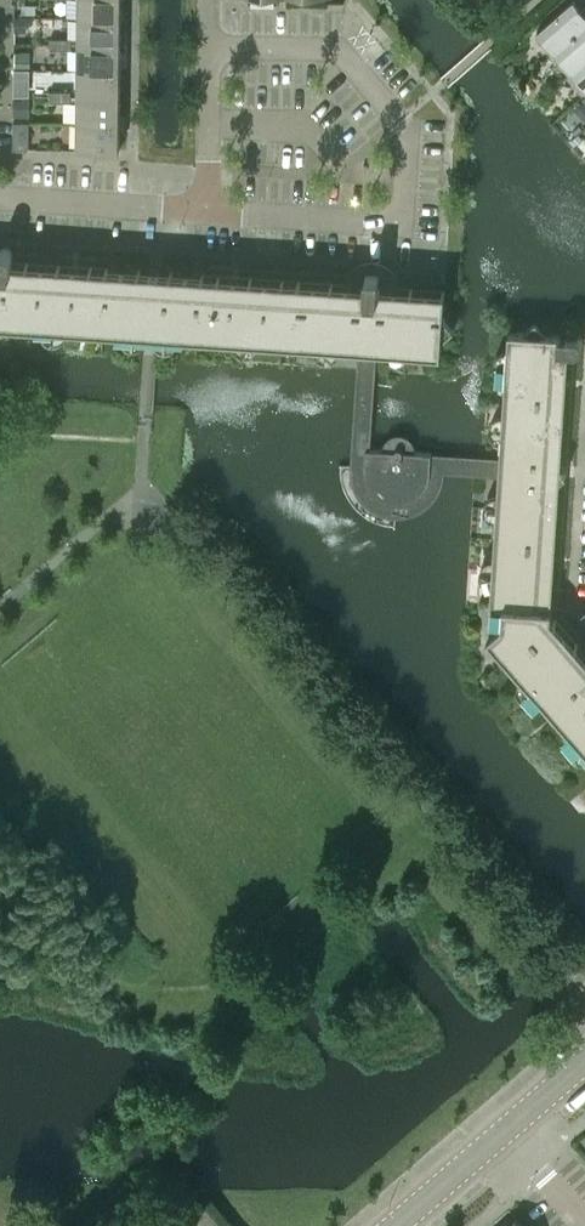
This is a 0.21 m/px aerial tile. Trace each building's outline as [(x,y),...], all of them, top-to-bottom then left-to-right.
[(121,0),(79,0),(78,17),(121,17),(121,0)] [(581,10),(573,0),(570,0),(537,29),(555,50),(584,24),(584,7),(581,10)] [(26,16),(14,16),(14,28),(14,30),(26,30),(26,16)] [(120,43),(121,17),(78,17),(78,43),(120,43)] [(555,50),(572,70),(584,59),(584,24),(555,50)] [(60,48),(60,37),(50,37),(50,48),(60,48)] [(71,48),(71,38),(60,37),(60,48),(71,48)] [(120,70),(120,43),(78,43),(78,69),(120,70)] [(29,50),(14,50),(14,67),(28,67),(29,50)] [(572,70),(584,85),(584,59),(572,70)] [(120,96),(120,70),(78,69),(78,95),(120,96)] [(60,101),(60,90),(50,90),(49,100),(60,101)] [(70,101),(70,90),(60,90),(60,101),(70,101)] [(120,122),(120,96),(78,95),(77,121),(120,122)] [(13,98),(13,114),(28,115),(28,98),(13,98)] [(28,148),(29,121),(13,121),(13,148),(28,148)] [(119,149),(120,122),(77,121),(77,148),(119,149)] [(105,327),(109,266),(12,260),(12,254),(12,251),(11,249),(9,248),(8,247),(5,246),(3,247),(1,247),(0,248),(0,320),(105,327)] [(154,269),(119,267),(109,266),(105,327),(134,329),(133,338),(147,339),(168,340),(169,331),(198,333),(202,272),(192,272),(154,269)] [(378,284),(379,272),(366,271),(365,283),(202,272),(198,333),(363,344),(354,466),(354,471),(355,475),(356,482),(358,487),(361,492),(365,497),(371,503),(376,506),(380,508),(388,511),(396,512),(400,512),(405,511),(411,510),(416,508),(423,503),(427,500),(430,496),(433,494),(435,489),(439,481),(440,476),(440,471),(441,467),(499,471),(500,461),(431,456),(432,452),(411,451),(411,448),(410,445),(408,442),(407,440),(404,439),(401,438),(399,438),(396,438),(392,439),(390,442),(387,445),(387,449),(366,448),(371,371),(373,345),(441,350),(445,289),(378,284)] [(480,569),(480,571),(481,573),(482,575),(483,577),(484,579),(486,580),(488,581),(490,582),(492,583),(489,632),(488,633),(522,672),(521,674),(519,676),(519,678),(518,680),(518,682),(518,684),(519,687),(520,689),(521,690),(523,692),(525,693),(527,694),(529,695),(531,695),(533,695),(536,694),(538,693),(540,692),(576,733),(574,735),(573,737),(572,738),(571,741),(571,743),(571,745),(571,747),(572,749),(573,751),(575,752),(576,754),(578,755),(580,755),(582,756),(584,756),(584,651),(551,613),(552,610),(552,606),(553,591),(553,588),(555,560),(555,557),(557,528),(557,525),(560,477),(561,464),(566,386),(567,379),(568,353),(569,348),(573,348),(574,348),(576,348),(577,348),(578,347),(579,347),(580,346),(581,345),(581,344),(582,343),(582,341),(582,340),(582,339),(581,338),(581,336),(580,335),(579,335),(578,334),(577,333),(575,333),(509,329),(507,349),(505,349),(503,349),(501,350),(499,352),(498,353),(496,355),(495,357),(495,359),(494,361),(494,363),(495,365),(495,367),(497,369),(498,371),(500,372),(501,373),(504,374),(506,375),(503,413),(501,413),(499,413),(497,414),(495,416),(493,417),(492,419),(491,421),(490,423),(490,425),(490,427),(491,429),(491,431),(492,433),(494,435),(495,436),(497,437),(499,438),(501,439),(500,461),(499,471),(498,494),(496,494),(494,494),(492,495),(490,496),(488,497),(487,499),(486,500),(485,502),(484,504),(484,506),(484,509),(485,511),(486,513),(487,514),(488,516),(490,517),(492,518),(494,519),(496,519),(494,557),(491,557),(489,558),(487,558),(485,560),(484,561),(482,563),(481,565),(481,567),(480,569)]
